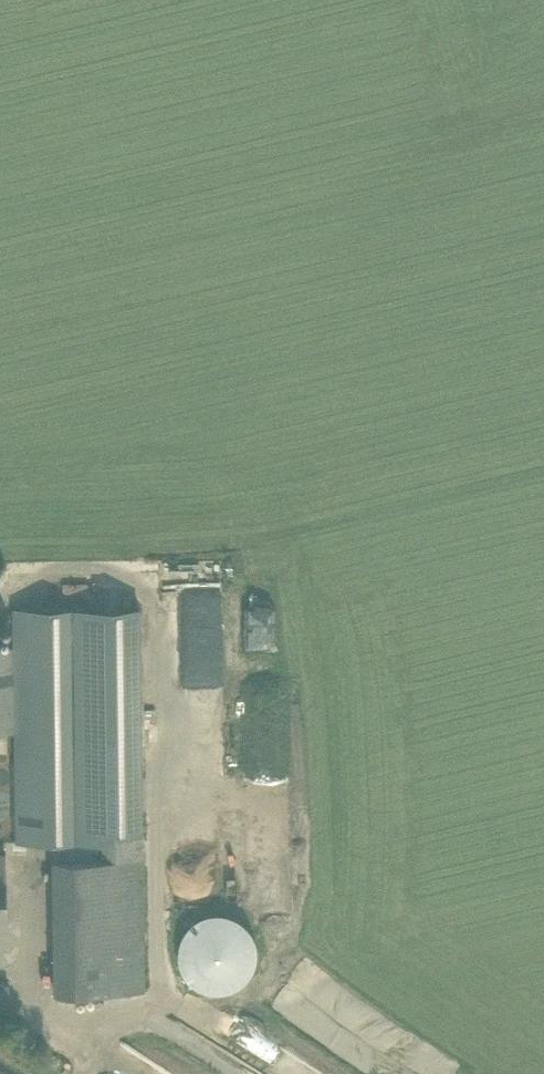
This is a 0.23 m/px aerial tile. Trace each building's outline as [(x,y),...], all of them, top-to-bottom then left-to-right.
[(138,608),(82,608),(14,609),(14,647),(0,647),(0,726),(15,725),(16,818),(16,841),(53,840),(54,991),(76,991),(142,991),(140,855),(138,610),(138,608)] [(245,915),(180,917),(182,986),(248,984),(245,915)] [(120,1044),(103,1073),(173,1073),(120,1044)]
